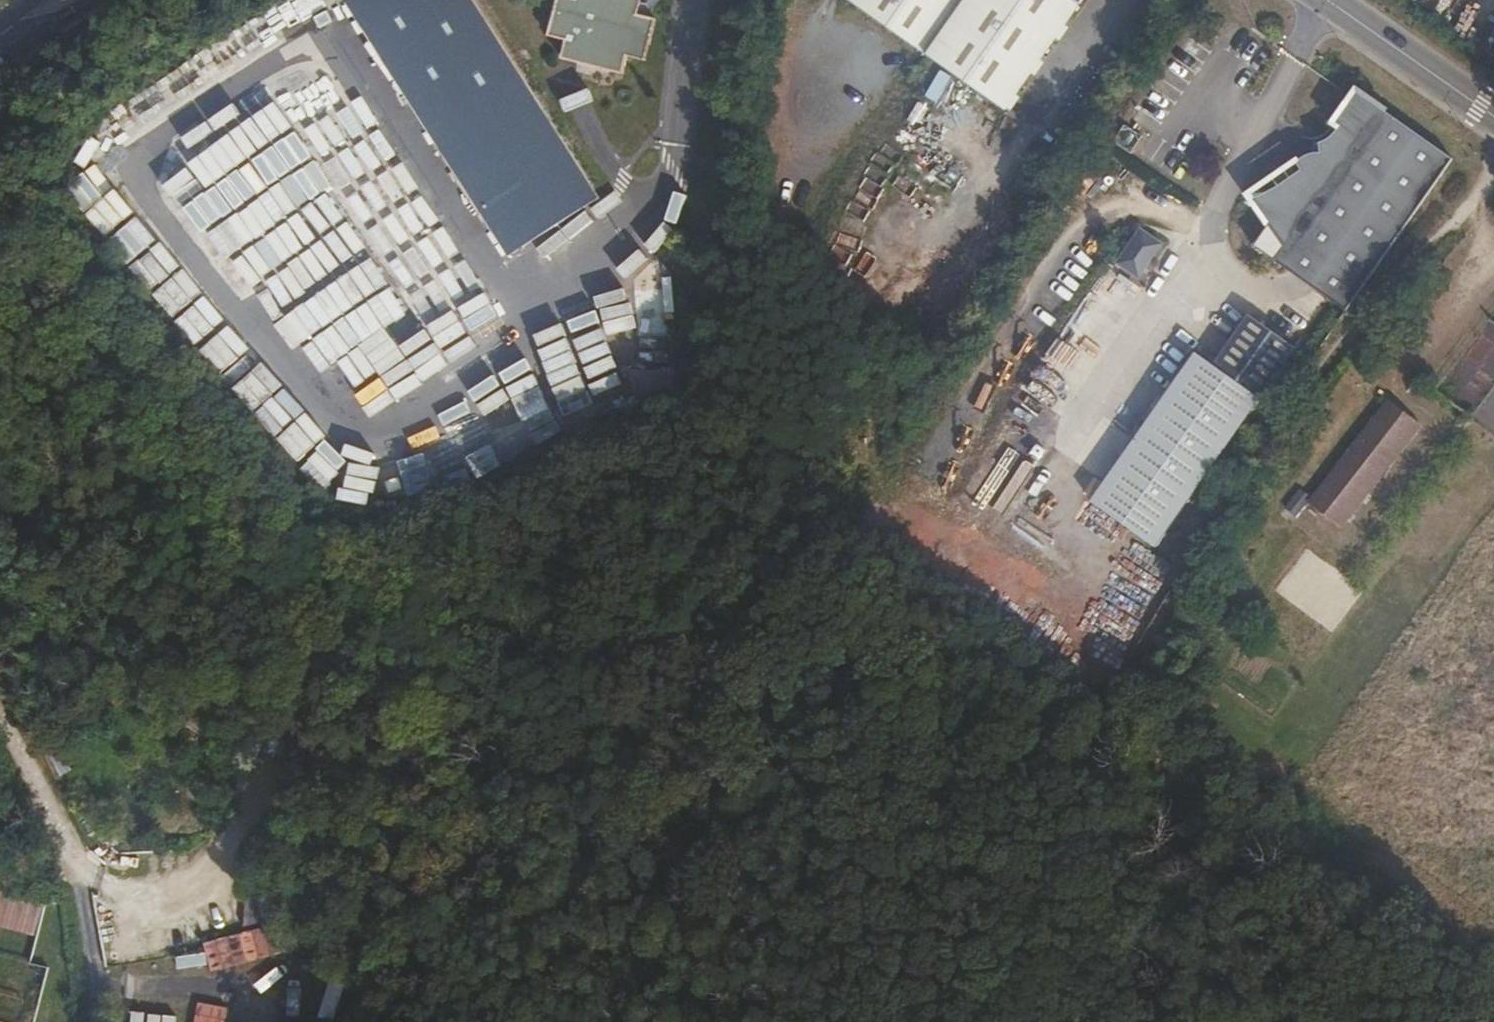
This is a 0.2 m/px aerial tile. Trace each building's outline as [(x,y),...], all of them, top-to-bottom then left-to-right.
[(475,0),(351,0),(486,241),(578,189),(475,0)] [(671,32),(657,28),(661,13),(610,0),(601,0),(598,12),(585,10),(575,49),(587,54),(583,68),(642,84),(645,70),(660,74),(671,32)] [(851,7),(1010,121),(1095,0),(856,0),(851,7)] [(214,36),(231,61),(280,28),(263,3),(214,36)] [(1350,307),(1449,167),(1354,99),(1328,132),(1333,141),(1326,150),(1318,152),(1297,166),(1304,175),(1254,211),(1287,254),(1283,260),(1350,307)] [(1254,211),(1304,175),(1297,166),(1247,202),(1254,211)] [(1120,266),(1140,279),(1162,244),(1143,232),(1120,266)] [(1350,307),(1283,260),(1278,268),(1344,318),(1352,309),(1350,307)] [(1092,502),(1156,547),(1295,349),(1249,317),(1214,365),(1197,353),(1092,502)] [(1317,501),(1348,525),(1426,428),(1395,403),(1317,501)] [(268,928),(202,940),(207,970),(274,958),(268,928)] [(194,1021),(226,1021),(228,1008),(197,1003),(194,1021)]
